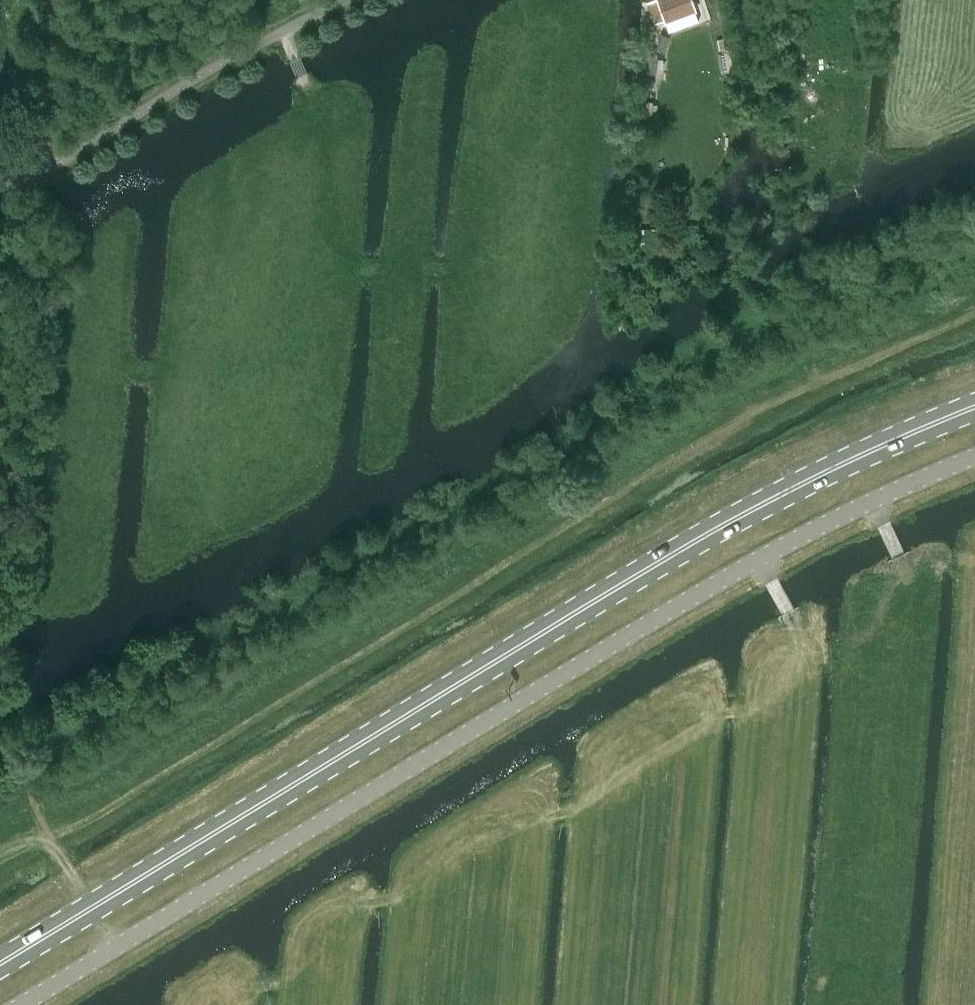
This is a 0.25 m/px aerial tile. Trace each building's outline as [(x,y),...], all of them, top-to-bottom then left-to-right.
[(692,0),(652,0),(645,3),(652,22),(662,18),(664,21),(695,9),(692,0)] [(656,73),(658,52),(649,51),(647,72),(656,73)] [(640,86),(644,90),(649,90),(655,86),(654,78),(649,75),(645,74),(640,78),(640,86)] [(645,112),(651,113),(651,115),(655,115),(656,99),(652,99),(652,101),(645,100),(645,112)]
